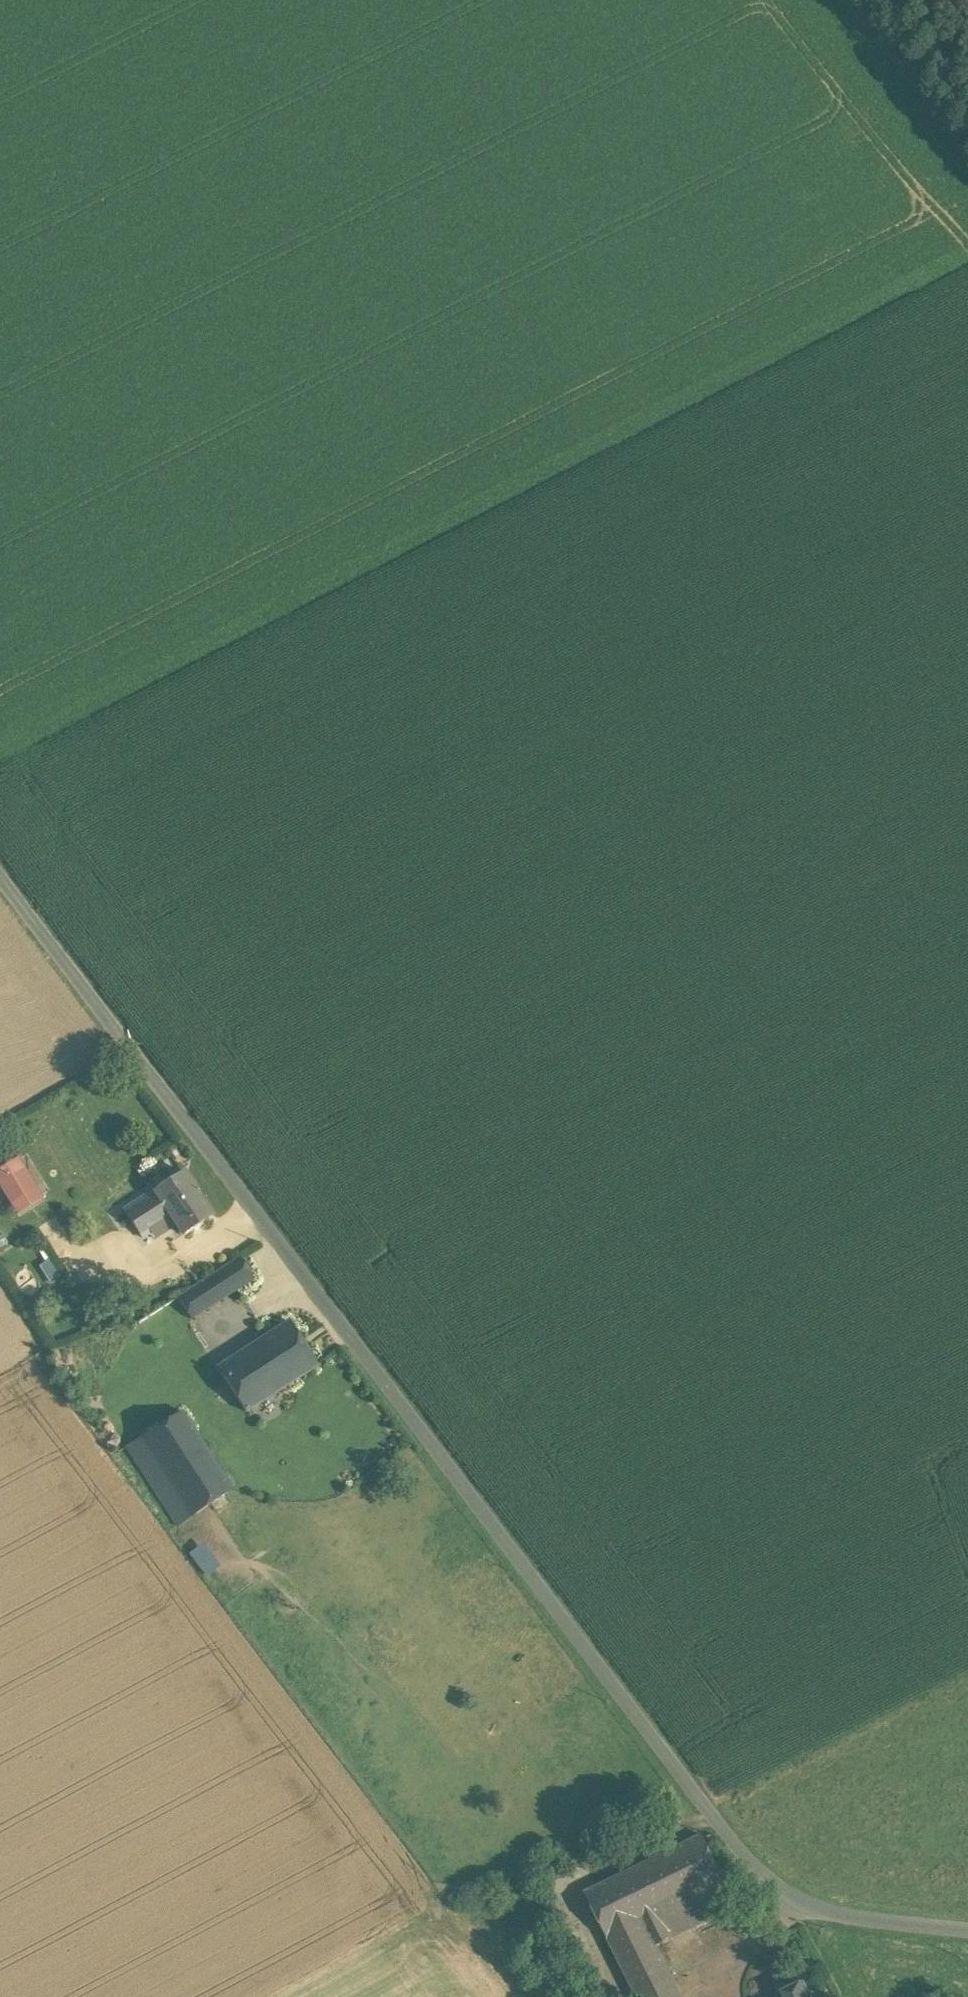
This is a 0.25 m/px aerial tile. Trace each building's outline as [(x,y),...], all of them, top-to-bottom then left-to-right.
[(0,1168),(0,1181),(19,1209),(43,1194),(19,1156),(0,1168)] [(213,1215),(184,1171),(155,1190),(173,1217),(185,1234),(213,1215)] [(155,1190),(126,1209),(144,1236),(173,1217),(155,1190)] [(241,1256),(178,1296),(192,1319),(255,1278),(241,1256)] [(290,1321),(217,1367),(246,1411),(319,1365),(290,1321)] [(233,1489),(183,1411),(127,1446),(178,1526),(233,1489)] [(703,1835),(587,1892),(638,1996),(674,1978),(658,1945),(645,1920),(726,1880),(703,1835)] [(726,1880),(645,1920),(658,1945),(738,1905),(726,1880)] [(638,1996),(639,1996),(671,1996),(681,1992),(674,1978),(638,1996)] [(781,1996),(812,1996),(805,1982),(779,1994),(780,1994),(781,1996)]
